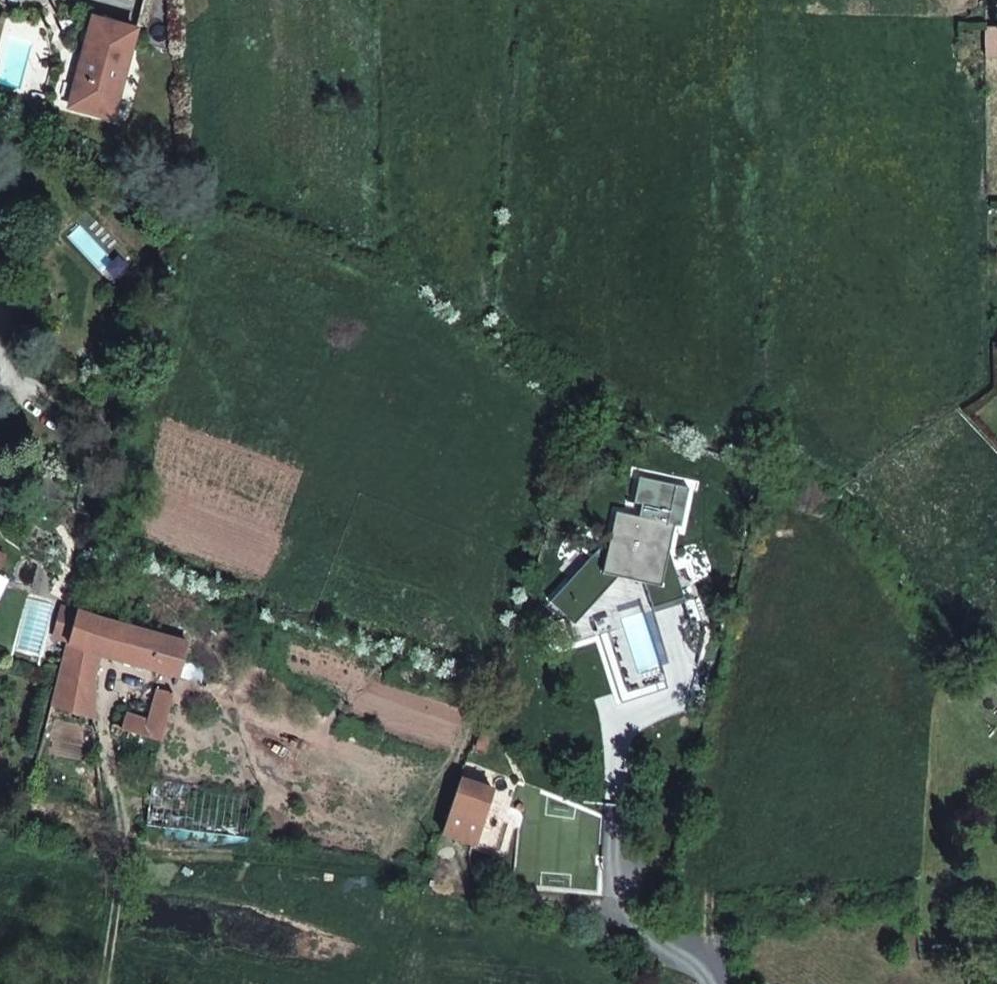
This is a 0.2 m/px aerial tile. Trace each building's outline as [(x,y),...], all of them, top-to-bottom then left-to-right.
[(137,25),(166,34),(175,0),(144,0),(137,25)] [(136,30),(94,19),(84,58),(95,61),(91,79),(79,76),(70,107),(112,119),(136,30)] [(985,30),(985,58),(996,58),(996,30),(985,30)] [(95,61),(84,58),(79,76),(91,79),(95,61)] [(570,610),(577,635),(665,665),(654,601),(685,592),(670,544),(675,520),(619,507),(613,531),(553,595),(570,610)] [(74,623),(77,610),(62,607),(59,619),(74,623)] [(77,610),(74,623),(69,641),(68,645),(99,655),(106,657),(177,677),(187,643),(77,610)] [(69,641),(74,623),(59,619),(54,637),(69,641)] [(99,655),(68,645),(52,706),(95,720),(94,681),(99,655)] [(197,650),(186,647),(182,660),(193,663),(197,650)] [(205,666),(182,660),(177,677),(199,683),(205,666)] [(173,696),(158,692),(154,705),(169,710),(173,696)] [(165,727),(126,714),(121,729),(161,741),(165,727)] [(485,752),(491,731),(483,728),(476,748),(485,752)] [(257,792),(153,779),(147,826),(251,839),(257,792)] [(494,790),(461,779),(443,833),(475,844),(494,790)]
